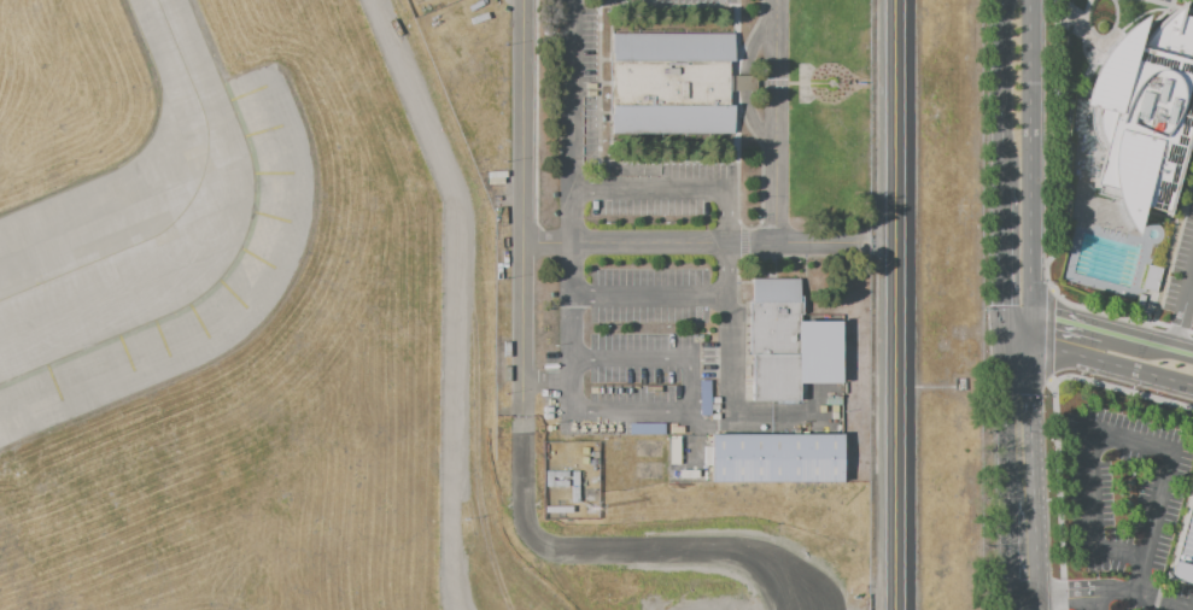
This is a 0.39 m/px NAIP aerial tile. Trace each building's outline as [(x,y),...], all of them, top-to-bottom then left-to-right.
[(1182,17),(1192,20),(1192,129),(1170,215),(1144,206),(1134,237),(1123,221),(1113,192),(1095,186),(1101,156),(1092,142),(1089,127),(1095,108),(1083,105),(1092,77),(1104,58),(1106,54),(1117,42),(1129,30),(1145,19),(1139,46),(1153,33),(1176,12),(1186,5),(1182,17)] [(610,34),(732,34),(732,64),(729,64),(729,105),(732,105),(732,131),(608,131),(608,52),(610,52),(610,34)] [(1147,265),(1160,269),(1156,292),(1141,289),(1147,265)] [(752,278),(799,278),(799,294),(802,294),(802,316),(799,316),(799,409),(794,409),(794,401),(791,401),(791,405),(777,405),(777,401),(752,401),(752,353),(748,353),(748,303),(752,303),(752,278)] [(710,434),(844,434),(844,482),(710,482),(710,434)] [(1165,579),(1192,475),(1192,586),(1165,579)]
